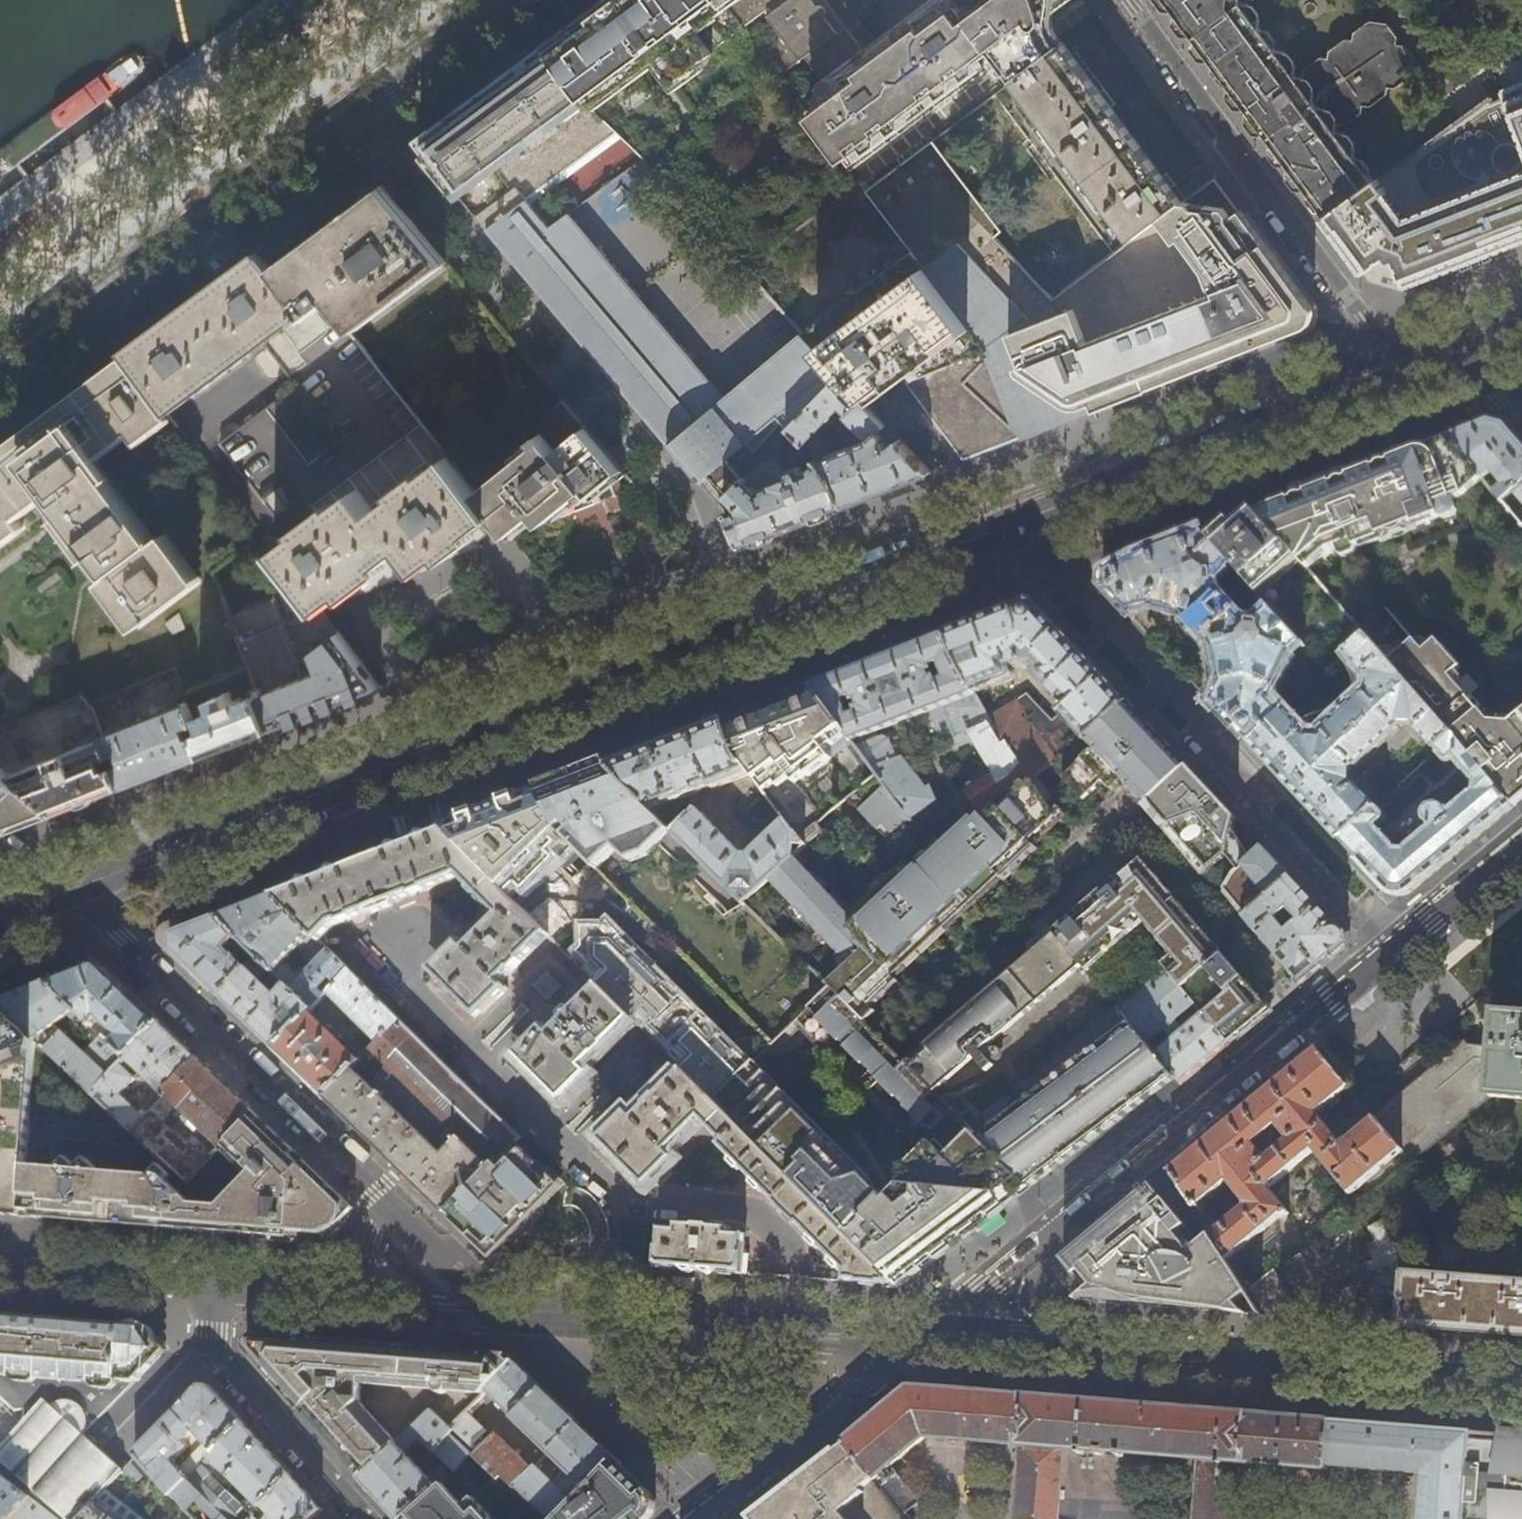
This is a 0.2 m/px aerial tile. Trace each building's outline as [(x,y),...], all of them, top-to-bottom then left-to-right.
[(723,0),(608,0),(581,20),(575,24),(547,45),(589,101),(591,100),(593,102),(642,66),(638,61),(650,53),(657,62),(672,81),(713,50),(712,48),(742,26),(723,0)] [(608,0),(602,0),(579,17),(581,20),(608,0)] [(741,0),(725,0),(731,8),(741,0)] [(825,7),(824,6),(822,4),(820,3),(817,3),(815,0),(741,0),(731,8),(780,73),(804,55),(822,78),(863,48),(847,26),(839,32),(824,12),(825,7)] [(1002,0),(931,0),(799,98),(847,162),(916,112),(894,81),(1002,0)] [(1056,21),(1056,16),(1056,12),(1058,9),(1061,7),(1060,5),(1066,0),(1002,0),(894,81),(916,112),(985,61),(995,54),(997,56),(998,56),(1006,67),(1015,79),(1016,79),(1066,42),(1061,34),(1058,30),(1057,28),(1056,25),(1056,21)] [(1359,151),(1360,145),(1349,130),(1341,127),(1342,120),(1336,119),(1336,111),(1327,101),(1319,102),(1315,96),(1316,87),(1306,74),(1297,72),(1298,64),(1286,48),(1280,48),(1262,24),(1262,16),(1249,0),(1247,0),(1161,0),(1168,10),(1176,11),(1175,19),(1187,35),(1193,35),(1192,41),(1209,65),(1213,62),(1230,86),(1229,92),(1235,101),(1241,109),(1247,109),(1249,111),(1247,116),(1260,134),(1266,134),(1272,142),(1271,150),(1283,165),(1289,166),(1289,174),(1301,190),(1308,191),(1327,215),(1380,177),(1359,151)] [(1336,119),(1342,120),(1351,122),(1366,110),(1367,101),(1376,102),(1390,92),(1391,83),(1400,85),(1416,73),(1417,60),(1404,42),(1399,42),(1399,36),(1388,22),(1386,19),(1373,18),(1356,30),(1356,36),(1350,35),(1331,48),(1330,55),(1324,54),(1306,66),(1306,74),(1316,87),(1315,96),(1319,102),(1327,101),(1336,111),(1336,119)] [(1400,33),(1389,20),(1386,19),(1388,22),(1399,36),(1400,33)] [(547,45),(575,24),(574,21),(546,42),(547,45)] [(1120,116),(1066,42),(1016,79),(1015,79),(1132,238),(1181,200),(1120,116)] [(1418,56),(1407,42),(1404,42),(1417,60),(1418,56)] [(525,199),(618,130),(592,105),(589,101),(547,45),(512,71),(478,96),(447,119),(420,139),(430,152),(425,155),(486,228),(525,199)] [(676,87),(719,56),(713,50),(672,81),(676,87)] [(657,62),(650,53),(638,61),(642,66),(593,102),(596,106),(657,62)] [(921,118),(990,68),(985,61),(916,112),(921,118)] [(1230,86),(1213,62),(1209,65),(1229,92),(1230,86)] [(1503,88),(1507,97),(1521,134),(1521,81),(1503,88)] [(1521,173),(1521,134),(1507,97),(1494,102),(1490,97),(1380,177),(1410,216),(1521,173)] [(852,168),(921,118),(916,112),(847,162),(852,168)] [(1068,419),(1071,417),(1125,396),(1311,324),(1315,311),(1308,301),(1240,209),(1238,211),(1212,176),(1181,200),(1132,238),(1051,299),(993,238),(1001,232),(934,140),(866,190),(914,254),(990,355),(966,384),(1015,431),(1040,421),(1061,413),(1068,419)] [(660,171),(644,156),(632,165),(646,182),(660,171)] [(1521,242),(1521,173),(1410,216),(1380,177),(1327,215),(1323,218),(1345,249),(1364,274),(1388,258),(1393,263),(1396,261),(1406,287),(1477,259),(1521,242)] [(1240,209),(1215,174),(1212,176),(1238,211),(1240,209)] [(353,332),(449,262),(384,186),(350,211),(334,223),(272,269),(307,315),(328,300),(353,332)] [(791,428),(841,375),(803,332),(723,389),(569,212),(549,227),(525,199),(486,228),(571,329),(663,439),(700,484),(706,479),(705,478),(726,460),(743,479),(780,439),(791,428)] [(990,355),(914,254),(803,332),(841,375),(862,398),(869,394),(876,389),(889,380),(894,387),(904,377),(964,459),(993,448),(1021,437),(1015,431),(966,384),(990,355)] [(402,393),(353,332),(328,300),(307,315),(272,269),(262,257),(221,287),(153,338),(136,351),(128,357),(167,407),(176,401),(264,336),(296,379),(280,391),(282,395),(221,440),(263,497),(402,393)] [(128,357),(57,409),(41,421),(0,452),(0,545),(24,527),(17,517),(53,490),(115,572),(106,580),(141,628),(202,580),(167,533),(158,540),(97,458),(132,432),(139,442),(174,416),(167,407),(128,357)] [(931,472),(862,398),(841,375),(791,428),(817,457),(835,477),(846,505),(878,493),(931,472)] [(616,478),(627,470),(567,401),(469,478),(467,479),(503,526),(512,536),(538,516),(545,524),(569,505),(589,490),(593,496),(616,478)] [(1504,425),(1489,422),(1471,428),(1447,437),(1482,477),(1493,468),(1494,474),(1503,484),(1494,492),(1501,501),(1503,500),(1521,483),(1521,446),(1504,425)] [(1482,477),(1447,437),(1414,450),(1439,514),(1456,507),(1452,497),(1464,492),(1482,477)] [(846,505),(835,477),(817,457),(816,460),(817,462),(811,468),(805,470),(803,465),(786,472),(781,464),(779,455),(779,444),(780,439),(743,479),(719,505),(729,515),(743,545),(817,517),(817,519),(821,517),(820,515),(825,513),(829,512),(830,514),(834,513),(833,510),(846,505)] [(1380,536),(1380,534),(1414,521),(1415,523),(1439,514),(1414,450),(1354,473),(1321,486),(1276,503),(1256,511),(1306,567),(1328,547),(1336,544),(1339,551),(1380,536)] [(488,547),(485,541),(488,538),(495,532),(503,526),(467,479),(469,478),(452,457),(429,474),(427,471),(397,494),(400,497),(380,514),(361,491),(339,508),(337,505),(300,533),(303,537),(280,554),(319,606),(338,592),(343,588),(352,598),(488,547)] [(1321,486),(1317,475),(1272,492),(1276,503),(1321,486)] [(1503,500),(1521,522),(1521,483),(1503,500)] [(1306,567),(1256,511),(1231,521),(1203,531),(1304,645),(1316,659),(1328,672),(1368,636),(1343,608),(1327,591),(1306,567)] [(1304,645),(1203,531),(1111,567),(1106,570),(1105,571),(1103,573),(1102,579),(1102,584),(1102,586),(1103,588),(1106,592),(1131,619),(1137,613),(1154,609),(1167,613),(1189,620),(1213,647),(1218,670),(1221,682),(1215,698),(1211,703),(1249,744),(1283,713),(1271,700),(1294,653),(1304,645)] [(1348,603),(1332,586),(1327,591),(1343,608),(1348,603)] [(328,618),(320,608),(291,620),(282,597),(234,616),(253,669),(274,727),(294,720),(367,691),(380,686),(363,665),(328,618)] [(1076,752),(1129,703),(1081,651),(1038,605),(1024,602),(988,616),(945,633),(960,663),(976,691),(1012,678),(1014,677),(1015,675),(1015,673),(1013,666),(1019,664),(1021,662),(1024,664),(1025,662),(1027,663),(1030,664),(1034,664),(1035,663),(1038,667),(1037,668),(1037,672),(1037,673),(1038,675),(1068,708),(1053,722),(1027,693),(1018,699),(1013,693),(994,706),(988,695),(982,694),(979,696),(1006,743),(1007,742),(1026,771),(1025,772),(1027,775),(1030,780),(1038,774),(1070,749),(1076,752)] [(876,732),(930,711),(941,739),(946,740),(952,737),(955,743),(961,745),(974,739),(994,774),(964,793),(976,811),(1027,775),(1025,772),(1026,771),(1007,742),(1006,743),(979,696),(976,691),(960,663),(945,633),(885,657),(812,685),(813,687),(815,693),(878,776),(910,819),(916,815),(936,800),(930,787),(926,789),(902,757),(897,759),(890,740),(888,741),(887,739),(883,737),(879,739),(876,732)] [(1397,727),(1401,724),(1412,723),(1416,727),(1415,728),(1436,752),(1437,752),(1454,735),(1388,660),(1368,636),(1328,672),(1305,693),(1333,723),(1324,732),(1326,734),(1322,737),(1319,738),(1316,738),(1313,738),(1310,737),(1307,734),(1306,733),(1307,731),(1287,709),(1283,713),(1249,744),(1265,761),(1295,793),(1341,841),(1377,807),(1358,786),(1356,788),(1353,784),(1352,769),(1355,767),(1357,769),(1398,729),(1397,727)] [(1518,715),(1511,721),(1489,719),(1449,674),(1459,666),(1435,639),(1422,649),(1413,639),(1388,660),(1454,735),(1513,807),(1521,799),(1521,712),(1518,715)] [(1305,693),(1328,672),(1316,659),(1289,683),(1291,686),(1285,690),(1295,702),(1305,693)] [(274,727),(253,669),(185,695),(188,701),(207,753),(241,740),(274,727)] [(727,728),(815,693),(813,687),(745,713),(724,720),(727,728)] [(103,734),(91,704),(90,702),(82,693),(45,708),(0,726),(0,760),(2,762),(0,764),(10,772),(55,812),(63,809),(88,800),(123,787),(103,734)] [(878,776),(815,693),(727,728),(738,757),(751,775),(758,785),(783,767),(794,780),(780,790),(777,786),(766,794),(774,806),(804,786),(825,814),(795,835),(795,856),(797,853),(822,831),(819,824),(833,810),(849,798),(878,776)] [(207,753),(188,701),(103,734),(123,787),(165,770),(207,753)] [(1136,710),(1129,703),(1076,752),(1137,817),(1151,804),(1190,768),(1179,756),(1153,728),(1136,710)] [(751,775),(738,757),(727,728),(724,720),(723,719),(714,723),(706,726),(609,764),(612,772),(656,815),(662,808),(713,787),(714,790),(751,775)] [(1461,850),(1513,807),(1454,735),(1437,752),(1444,761),(1446,762),(1450,762),(1452,761),(1454,759),(1475,784),(1474,794),(1449,814),(1445,813),(1444,810),(1440,807),(1437,806),(1434,806),(1431,807),(1429,808),(1426,811),(1425,814),(1425,817),(1427,822),(1428,823),(1431,825),(1430,829),(1405,850),(1396,850),(1377,828),(1384,821),(1384,819),(1384,816),(1383,814),(1377,807),(1341,841),(1388,891),(1390,893),(1396,895),(1399,896),(1404,895),(1406,895),(1410,893),(1461,850)] [(1406,780),(1428,759),(1420,750),(1398,771),(1406,780)] [(0,764),(2,762),(0,760),(0,834),(4,833),(55,812),(10,772),(0,764)] [(656,815),(612,772),(609,764),(575,777),(538,792),(541,800),(559,830),(574,845),(597,868),(613,851),(595,832),(590,834),(585,820),(593,817),(595,820),(600,822),(610,817),(608,811),(623,805),(652,851),(672,831),(656,815)] [(794,780),(783,767),(758,785),(766,794),(777,786),(780,790),(794,780)] [(1225,805),(1190,768),(1151,804),(1210,872),(1227,857),(1235,832),(1239,820),(1225,805)] [(795,858),(770,879),(851,970),(832,988),(866,1022),(876,1012),(871,1007),(900,983),(894,976),(903,967),(905,969),(921,954),(918,951),(944,925),(947,928),(964,911),(960,907),(970,897),(971,898),(996,873),(1002,879),(1036,845),(1029,838),(1056,816),(1047,800),(1054,794),(1038,774),(1030,780),(1027,775),(976,811),(981,818),(948,848),(943,842),(898,882),(891,875),(850,912),(843,904),(839,907),(822,888),(826,885),(818,876),(814,879),(801,865),(805,862),(797,853),(795,856),(795,858)] [(878,776),(849,798),(887,838),(910,819),(878,776)] [(574,845),(559,830),(541,800),(494,818),(472,827),(470,828),(450,836),(516,902),(574,845)] [(652,851),(623,805),(608,811),(610,817),(600,822),(595,820),(593,817),(585,820),(590,834),(595,832),(613,851),(615,849),(630,863),(647,856),(652,851)] [(770,879),(795,858),(795,856),(795,835),(785,821),(749,854),(741,854),(698,809),(675,834),(743,901),(770,879)] [(450,836),(470,828),(446,828),(443,829),(450,836)] [(365,860),(275,895),(320,939),(331,926),(351,918),(353,921),(354,922),(356,922),(359,922),(360,920),(362,919),(362,917),(362,915),(459,879),(497,917),(466,948),(458,940),(444,955),(445,956),(436,965),(435,978),(473,1015),(484,1015),(508,991),(502,984),(550,936),(516,902),(450,836),(443,829),(365,860)] [(1253,860),(1235,832),(1227,857),(1239,871),(1253,860)] [(1293,878),(1265,849),(1253,860),(1239,871),(1236,875),(1226,891),(1248,917),(1293,878)] [(1143,860),(1123,876),(1126,880),(1059,935),(1117,1004),(1163,964),(1229,1044),(1248,1028),(1268,1011),(1258,998),(1183,909),(1171,920),(1142,884),(1154,874),(1143,860)] [(1183,909),(1154,874),(1142,884),(1171,920),(1183,909)] [(1059,935),(1126,880),(1123,876),(1056,931),(1057,933),(1059,935)] [(1313,899),(1293,878),(1248,917),(1245,919),(1290,971),(1301,984),(1329,960),(1344,948),(1344,940),(1345,933),(1313,899)] [(245,906),(217,917),(249,948),(259,958),(271,969),(288,986),(288,987),(312,1010),(325,996),(318,990),(331,978),(337,984),(351,970),(320,939),(275,895),(245,906)] [(220,997),(247,970),(237,960),(249,948),(217,917),(194,926),(173,934),(170,949),(202,980),(220,997)] [(663,989),(667,984),(633,949),(628,953),(615,941),(619,937),(606,924),(602,929),(582,928),(582,948),(578,953),(604,980),(599,986),(634,1021),(640,1015),(689,1065),(683,1071),(714,1101),(749,1067),(717,1035),(712,1039),(700,1026),(704,1022),(680,997),(675,1001),(663,989)] [(1177,1077),(1117,1004),(1059,935),(1057,933),(905,1061),(1030,1188),(1048,1174),(1166,1085),(1177,1077)] [(312,1010),(288,987),(280,995),(275,990),(272,993),(260,981),(271,969),(259,958),(247,970),(220,997),(249,1024),(274,1049),(309,1012),(312,1010)] [(126,1058),(160,1022),(143,1006),(99,963),(79,971),(48,983),(126,1058)] [(1163,964),(1117,1004),(1177,1077),(1182,1083),(1206,1063),(1219,1052),(1229,1044),(1163,964)] [(401,1020),(351,970),(337,984),(328,993),(380,1043),(401,1020)] [(126,1058),(48,983),(23,993),(0,1002),(0,1007),(37,1042),(91,1093),(126,1058)] [(586,1069),(635,1021),(634,1021),(599,986),(550,1033),(544,1027),(520,1051),(519,1062),(557,1100),(569,1100),(592,1076),(586,1069)] [(869,1184),(753,1063),(749,1067),(714,1101),(898,1286),(900,1286),(910,1279),(933,1261),(1007,1205),(1021,1195),(1030,1188),(905,1061),(866,1022),(832,988),(795,1023),(823,1053),(838,1039),(858,1061),(844,1074),(865,1097),(880,1084),(900,1105),(886,1119),(921,1156),(891,1185),(897,1193),(887,1203),(869,1184)] [(37,1042),(0,1007),(0,1215),(22,1217),(37,1042)] [(357,1058),(309,1012),(274,1049),(302,1075),(326,1099),(368,1055),(363,1051),(357,1058)] [(1490,1096),(1521,1098),(1521,1015),(1496,1013),(1494,1048),(1490,1096)] [(520,1139),(401,1020),(380,1043),(368,1055),(326,1099),(371,1142),(426,1195),(446,1214),(520,1139)] [(120,1095),(136,1079),(130,1074),(136,1069),(165,1096),(200,1061),(186,1047),(160,1022),(126,1058),(91,1093),(132,1131),(145,1117),(120,1095)] [(838,1039),(823,1053),(844,1074),(858,1061),(838,1039)] [(187,1182),(132,1131),(91,1093),(37,1042),(22,1217),(82,1221),(176,1229),(246,1235),(291,1238),(291,1233),(320,1235),(323,1234),(328,1232),(331,1230),(335,1227),(337,1224),(339,1220),(341,1216),(342,1211),(341,1204),(339,1197),(340,1196),(257,1117),(257,1116),(255,1114),(221,1148),(217,1152),(187,1182)] [(1374,1117),(1400,1149),(1411,1162),(1415,1159),(1490,1096),(1494,1048),(1467,1046),(1464,1042),(1448,1055),(1374,1117)] [(1349,1194),(1400,1149),(1374,1117),(1362,1127),(1360,1126),(1356,1127),(1353,1127),(1351,1129),(1348,1132),(1347,1134),(1347,1136),(1347,1140),(1343,1143),(1341,1143),(1340,1142),(1338,1141),(1316,1114),(1348,1087),(1317,1048),(1289,1071),(1245,1108),(1195,1149),(1171,1169),(1186,1192),(1195,1207),(1228,1180),(1245,1202),(1244,1204),(1211,1233),(1212,1234),(1228,1258),(1285,1209),(1267,1188),(1313,1150),(1349,1194)] [(217,1152),(194,1130),(184,1142),(158,1118),(164,1111),(170,1111),(176,1105),(221,1148),(255,1114),(228,1087),(200,1061),(165,1096),(145,1117),(132,1131),(187,1182),(217,1152)] [(756,1061),(753,1063),(869,1184),(870,1183),(871,1181),(869,1179),(756,1061)] [(898,1286),(714,1101),(683,1071),(635,1119),(629,1112),(603,1136),(604,1148),(639,1184),(655,1183),(677,1161),(670,1155),(703,1123),(724,1143),(720,1147),(819,1246),(845,1271),(845,1282),(898,1286)] [(880,1084),(865,1097),(886,1119),(900,1105),(880,1084)] [(559,1177),(520,1139),(446,1214),(461,1228),(486,1252),(559,1177)] [(1246,1287),(1228,1258),(1212,1234),(1192,1250),(1191,1248),(1198,1242),(1186,1228),(1190,1225),(1173,1203),(1156,1182),(1064,1258),(1076,1273),(1081,1270),(1095,1284),(1084,1294),(1114,1292),(1141,1302),(1146,1300),(1262,1312),(1246,1287)] [(1341,1321),(1399,1326),(1402,1274),(1407,1207),(1369,1226),(1376,1240),(1367,1244),(1374,1258),(1366,1263),(1373,1276),(1358,1283),(1357,1287),(1350,1287),(1343,1290),(1341,1321)] [(1215,1225),(1206,1210),(1199,1214),(1209,1229),(1215,1225)] [(658,1267),(747,1274),(748,1255),(743,1255),(744,1244),(736,1235),(728,1234),(729,1228),(676,1224),(675,1230),(668,1230),(660,1237),(658,1267)] [(1440,1277),(1457,1278),(1457,1265),(1441,1264),(1440,1277)] [(1297,1307),(1271,1268),(1246,1287),(1262,1312),(1264,1315),(1296,1318),(1297,1308),(1297,1307)] [(1399,1326),(1521,1335),(1521,1283),(1520,1283),(1457,1278),(1440,1277),(1402,1274),(1399,1326)] [(145,1337),(146,1331),(125,1329),(125,1325),(62,1320),(0,1315),(0,1371),(135,1381),(137,1381),(144,1375),(144,1361),(153,1351),(153,1347),(145,1337)] [(159,1338),(151,1327),(148,1327),(125,1325),(125,1329),(146,1331),(145,1337),(153,1347),(153,1351),(144,1361),(144,1375),(167,1349),(159,1338)] [(488,1392),(516,1363),(507,1355),(447,1350),(360,1344),(302,1339),(302,1340),(256,1336),(252,1338),(250,1340),(248,1345),(247,1348),(247,1351),(299,1409),(361,1478),(397,1443),(360,1402),(363,1383),(488,1392)] [(549,1452),(578,1421),(529,1376),(516,1363),(488,1392),(514,1416),(513,1417),(542,1445),(537,1450),(540,1453),(530,1464),(535,1468),(537,1466),(549,1452)] [(135,1381),(0,1371),(0,1397),(16,1412),(24,1411),(25,1418),(26,1418),(0,1449),(0,1472),(31,1496),(61,1518),(72,1518),(123,1471),(122,1470),(82,1434),(135,1381)] [(137,1455),(172,1493),(243,1422),(211,1386),(201,1386),(137,1455)] [(1471,1432),(1294,1418),(1201,1410),(1126,1404),(1066,1400),(965,1392),(910,1387),(845,1442),(902,1515),(918,1503),(891,1468),(928,1438),(1020,1445),(1016,1518),(1028,1518),(1058,1518),(1063,1448),(1199,1459),(1194,1518),(1237,1518),(1241,1462),(1421,1472),(1418,1518),(1464,1518),(1471,1432)] [(451,1429),(432,1412),(397,1443),(361,1478),(360,1478),(397,1518),(408,1518),(445,1483),(473,1456),(447,1433),(451,1429)] [(533,1470),(495,1433),(492,1436),(468,1412),(451,1429),(477,1452),(473,1456),(510,1490),(514,1485),(517,1487),(533,1470)] [(616,1456),(581,1424),(578,1421),(549,1452),(567,1469),(554,1483),(537,1466),(535,1468),(533,1470),(517,1487),(551,1518),(556,1518),(616,1456)] [(265,1503),(291,1475),(268,1449),(243,1422),(172,1493),(196,1518),(250,1518),(255,1514),(265,1503)] [(1471,1432),(1464,1518),(1521,1518),(1521,1436),(1471,1432)] [(902,1515),(845,1442),(825,1458),(788,1486),(787,1495),(756,1518),(905,1518),(902,1515)] [(172,1493),(137,1455),(122,1470),(123,1471),(72,1518),(196,1518),(172,1493)] [(648,1518),(651,1514),(652,1510),(653,1507),(653,1500),(652,1494),(630,1474),(621,1465),(623,1463),(616,1456),(556,1518),(648,1518)] [(31,1496),(0,1472),(0,1518),(9,1518),(31,1496)] [(314,1518),(322,1510),(307,1492),(291,1475),(265,1503),(274,1512),(267,1518),(313,1518),(314,1518)] [(491,1514),(475,1497),(465,1505),(445,1483),(408,1518),(495,1518),(491,1514)] [(31,1496),(9,1518),(61,1518),(31,1496)]
